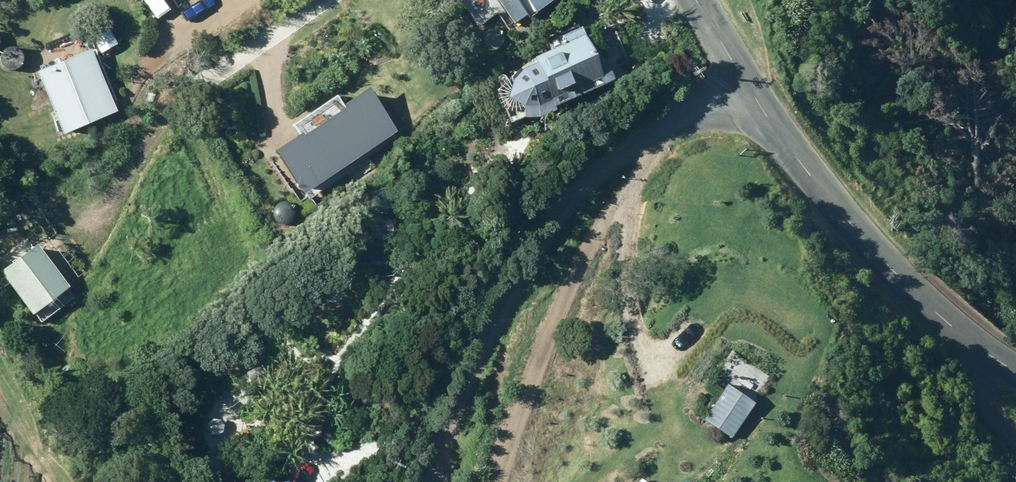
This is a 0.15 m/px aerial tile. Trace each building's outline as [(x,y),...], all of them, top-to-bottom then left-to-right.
[(513,26),(551,0),(496,0),(513,26)] [(606,83),(581,26),(559,36),(563,45),(533,57),(518,70),(513,77),(506,97),(519,103),(525,118),(539,117),(556,110),(554,105),(606,83)] [(36,72),(62,134),(116,112),(90,49),(36,72)] [(264,155),(299,206),(396,139),(361,88),(264,155)] [(66,297),(32,246),(0,267),(0,297),(19,327),(66,297)] [(691,411),(732,439),(755,405),(715,376),(691,411)]
